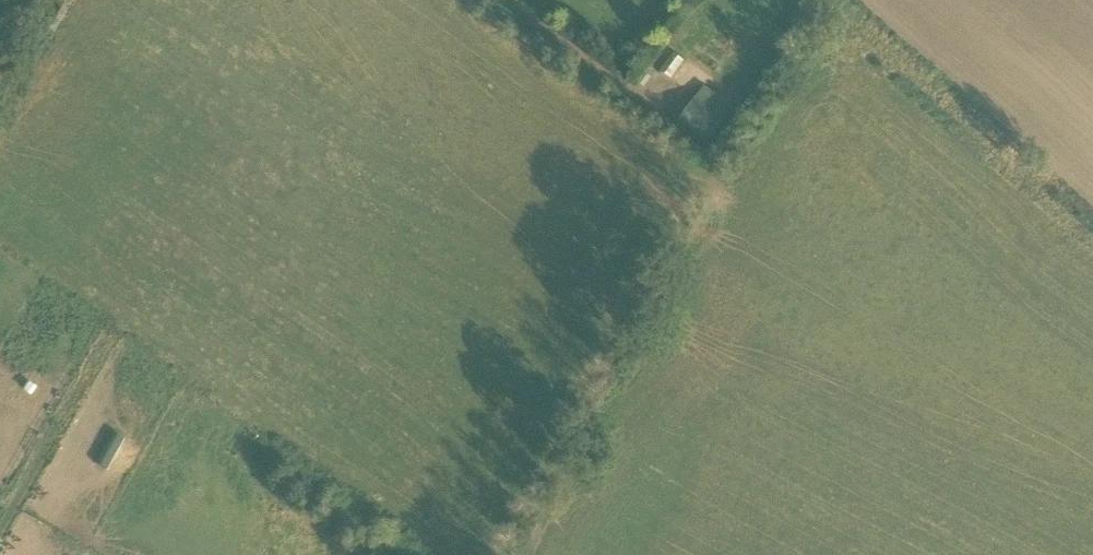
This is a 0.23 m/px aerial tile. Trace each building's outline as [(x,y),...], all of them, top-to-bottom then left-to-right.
[(696,98),(674,129),(703,150),(726,119),(696,98)]
